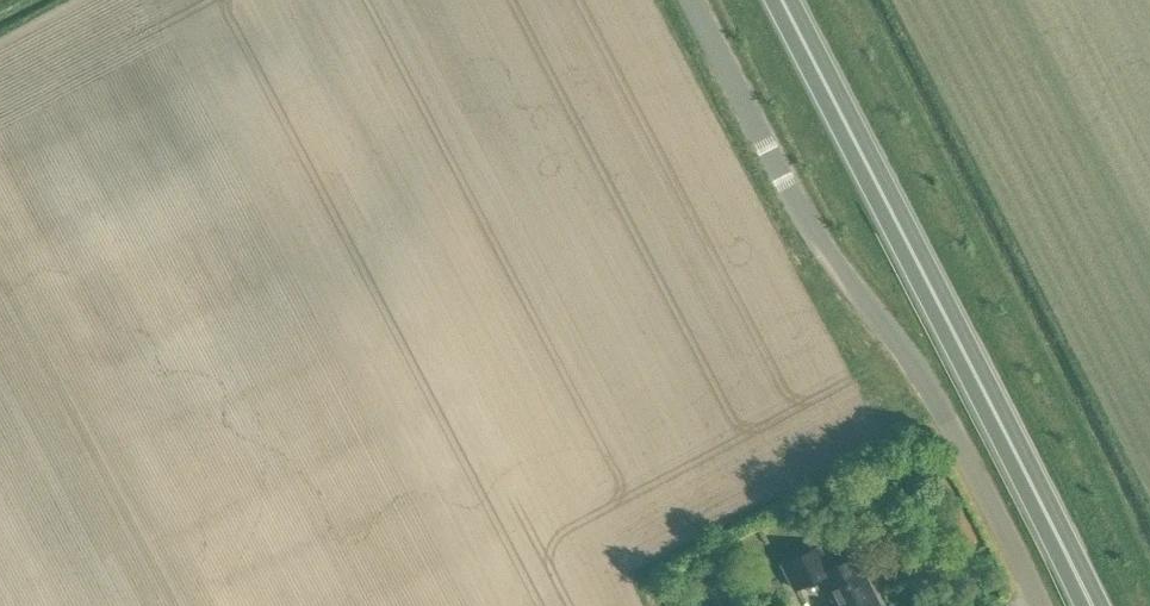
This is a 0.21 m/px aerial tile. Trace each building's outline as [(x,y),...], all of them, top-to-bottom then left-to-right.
[(856,555),(830,568),(818,545),(779,564),(793,592),(819,579),(833,605),(881,605),(856,555)]
